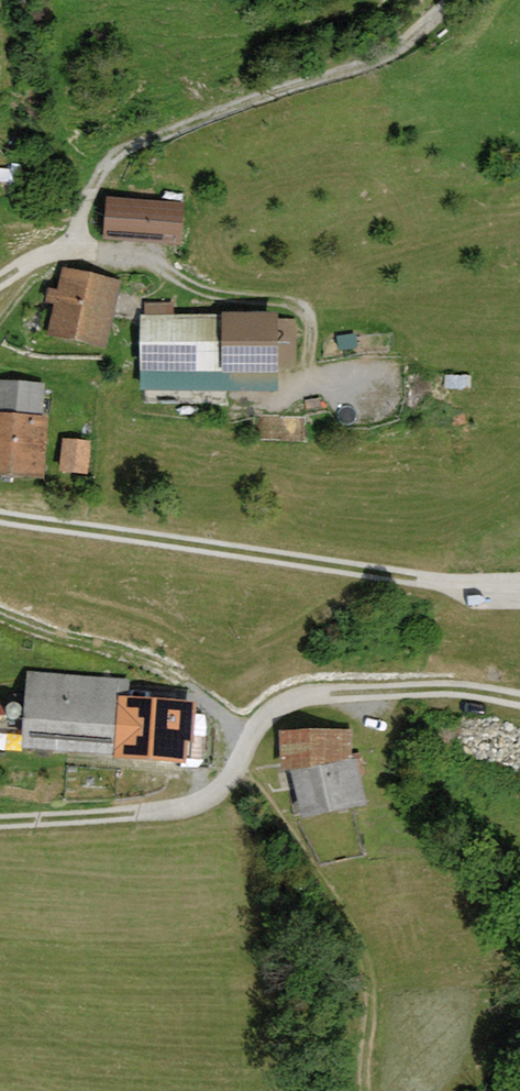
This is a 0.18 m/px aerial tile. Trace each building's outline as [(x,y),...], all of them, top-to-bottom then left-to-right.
[(174,244),(178,208),(98,200),(94,237),(174,244)] [(109,286),(55,272),(37,345),(91,358),(109,286)] [(290,383),(289,318),(131,319),(131,384),(290,383)] [(26,481),(39,395),(0,389),(0,477),(26,481)] [(80,447),(55,443),(50,476),(75,479),(80,447)] [(186,711),(111,703),(114,683),(18,673),(10,745),(101,754),(99,771),(179,779),(186,711)] [(332,765),(331,729),(271,731),(272,767),(332,765)] [(338,816),(333,773),(276,780),(281,823),(338,816)]
